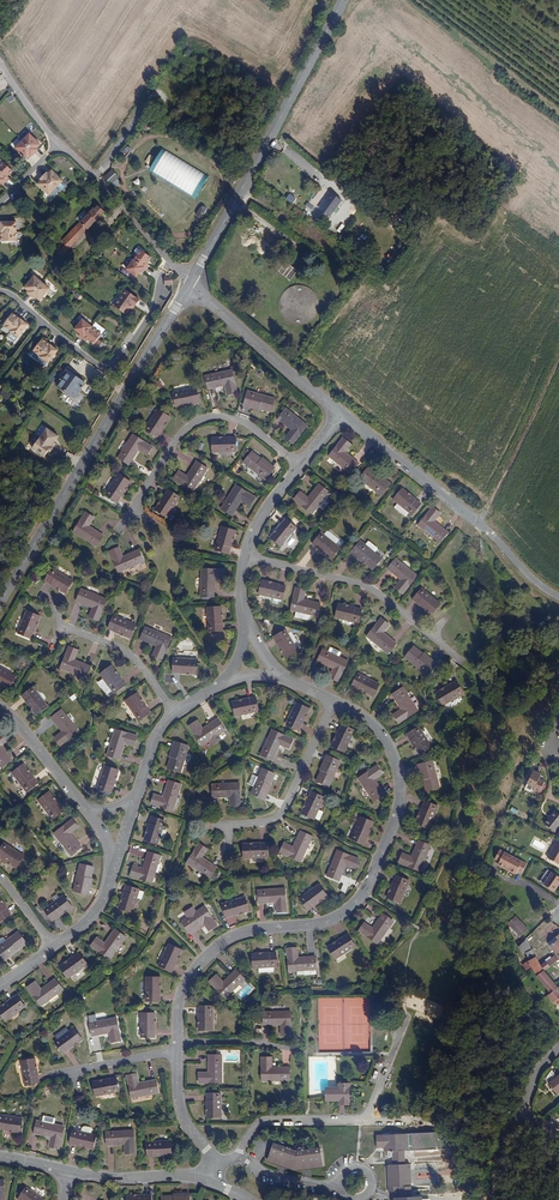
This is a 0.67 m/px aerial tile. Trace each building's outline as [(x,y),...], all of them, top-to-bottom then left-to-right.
[(12,94),(6,97),(9,103),(15,99),(12,94)] [(28,132),(14,146),(25,157),(29,153),(30,154),(37,148),(35,146),(39,143),(28,132)] [(167,151),(153,173),(192,197),(207,174),(167,151)] [(0,183),(7,176),(6,174),(11,169),(1,159),(0,160),(0,182),(0,183)] [(45,171),(39,177),(40,179),(36,182),(47,193),(61,179),(50,168),(47,172),(45,171)] [(117,179),(119,177),(112,169),(103,176),(114,189),(121,183),(117,179)] [(60,255),(103,211),(98,205),(94,208),(92,206),(87,211),(88,213),(79,222),(80,222),(54,249),(60,255)] [(0,220),(0,240),(15,239),(15,220),(0,220)] [(140,248),(126,267),(136,274),(140,269),(142,270),(148,263),(146,261),(150,255),(140,248)] [(291,280),(297,270),(284,262),(278,272),(291,280)] [(47,287),(32,274),(22,286),(26,289),(24,290),(32,297),(33,295),(37,299),(47,287)] [(125,288),(112,304),(123,313),(130,303),(132,305),(138,298),(125,288)] [(22,318),(15,312),(13,314),(10,311),(0,323),(15,335),(25,322),(21,320),(22,318)] [(99,333),(80,318),(72,328),(78,333),(76,335),(84,341),(86,339),(91,343),(99,333)] [(43,340),(39,337),(30,349),(45,361),(55,349),(51,346),(52,344),(44,338),(43,340)] [(232,369),(205,375),(208,389),(225,385),(227,394),(237,392),(232,369)] [(57,384),(75,397),(86,383),(67,370),(57,384)] [(159,389),(164,386),(159,379),(154,383),(159,389)] [(12,394),(3,388),(0,393),(0,395),(7,400),(12,394)] [(197,388),(174,392),(176,406),(199,402),(197,388)] [(213,408),(218,407),(213,388),(208,390),(213,408)] [(274,398),(248,390),(243,404),(270,412),(274,398)] [(286,408),(277,418),(291,430),(285,438),(293,444),(308,425),(286,408)] [(170,417),(158,409),(145,430),(157,437),(170,417)] [(33,447),(46,453),(49,446),(52,447),(56,438),(54,437),(57,430),(43,424),(33,447)] [(153,447),(133,434),(118,457),(129,464),(139,450),(148,455),(153,447)] [(235,437),(211,438),(212,452),(236,451),(235,437)] [(351,444),(343,438),(328,456),(351,474),(359,464),(345,452),(351,444)] [(274,468),(252,451),(243,462),(265,479),(274,468)] [(179,470),(173,479),(192,492),(207,468),(196,461),(187,475),(179,470)] [(391,483),(370,466),(360,477),(382,495),(391,483)] [(119,474),(106,494),(118,502),(131,482),(119,474)] [(312,514),(330,493),(320,484),(309,497),(301,491),(294,499),(312,514)] [(256,497),(237,485),(221,508),(232,515),(242,500),(250,505),(256,497)] [(421,503),(402,488),(393,499),(412,514),(421,503)] [(168,490),(155,509),(167,517),(180,498),(168,490)] [(441,513),(432,506),(418,525),(440,542),(448,532),(434,521),(441,513)] [(86,511),(73,531),(96,546),(103,536),(89,526),(94,517),(86,511)] [(285,519),(270,538),(281,547),(296,528),(285,519)] [(236,531),(223,527),(216,550),(228,554),(236,531)] [(322,534),(313,544),(332,559),(341,548),(322,534)] [(381,558),(360,541),(351,552),(373,569),(381,558)] [(119,547),(109,551),(118,572),(144,561),(139,550),(122,556),(119,547)] [(417,576),(396,559),(387,570),(401,580),(395,588),(403,594),(417,576)] [(72,580),(51,568),(44,579),(65,592),(72,580)] [(225,569),(202,569),(201,596),(214,596),(214,579),(225,579),(225,569)] [(287,593),(263,587),(260,600),(283,606),(287,593)] [(422,588),(413,599),(432,614),(440,603),(422,588)] [(107,599),(81,589),(76,601),(93,608),(89,617),(98,621),(107,599)] [(298,595),(293,617),(319,624),(322,611),(305,606),(307,597),(298,595)] [(221,607),(207,608),(209,632),(223,631),(221,607)] [(27,611),(18,633),(30,638),(39,616),(27,611)] [(363,616),(340,611),(337,625),(360,630),(363,616)] [(135,625),(113,616),(108,629),(130,638),(135,625)] [(383,625),(368,643),(389,660),(397,650),(384,639),(390,631),(383,625)] [(171,638),(145,627),(140,639),(157,646),(153,656),(162,659),(171,638)] [(287,636),(275,643),(287,664),(300,657),(287,636)] [(78,650),(69,647),(60,668),(86,679),(91,667),(74,660),(78,650)] [(437,671),(416,653),(407,664),(428,682),(437,671)] [(350,667),(325,655),(319,667),(336,675),(331,684),(340,689),(350,667)] [(197,660),(174,659),(173,672),(196,673),(197,660)] [(111,665),(101,673),(115,693),(125,685),(111,665)] [(0,667),(0,682),(9,687),(16,675),(0,667)] [(382,691),(360,680),(354,693),(376,703),(382,691)] [(33,688),(22,696),(37,715),(48,706),(33,688)] [(466,701),(458,689),(437,701),(444,714),(466,701)] [(137,693),(126,701),(138,721),(150,713),(137,693)] [(420,717),(405,695),(394,701),(403,717),(395,722),(400,730),(420,717)] [(260,718),(258,705),(234,709),(237,723),(260,718)] [(299,710),(288,732),(300,738),(311,716),(299,710)] [(79,732),(63,711),(53,719),(62,731),(54,737),(61,745),(79,732)] [(198,727),(190,732),(202,751),(225,736),(218,725),(203,734),(198,727)] [(116,729),(107,755),(119,759),(125,743),(134,746),(137,736),(116,729)] [(356,739),(343,733),(333,754),(346,760),(356,739)] [(433,755),(420,735),(409,742),(422,762),(433,755)] [(0,741),(0,767),(4,773),(14,765),(3,751),(11,745),(5,737),(0,741)] [(274,737),(262,761),(274,767),(281,751),(291,756),(295,746),(274,737)] [(191,752),(178,748),(170,774),(182,778),(191,752)] [(330,763),(318,788),(330,794),(342,768),(330,763)] [(118,770),(105,766),(98,789),(111,793),(118,770)] [(441,796),(434,769),(421,772),(428,800),(441,796)] [(15,778),(29,797),(40,788),(26,770),(15,778)] [(379,773),(360,785),(375,809),(386,802),(376,787),(384,782),(379,773)] [(533,773),(526,786),(534,790),(533,792),(539,795),(544,784),(538,781),(541,777),(533,773)] [(277,781),(264,776),(252,800),(265,806),(277,781)] [(176,816),(185,790),(172,786),(167,802),(157,799),(154,809),(176,816)] [(241,790),(212,791),(213,804),(231,804),(231,813),(242,813),(241,790)] [(51,797),(40,806),(55,824),(65,816),(51,797)] [(325,804),(313,798),(303,820),(315,826),(325,804)] [(440,814),(427,809),(418,832),(430,837),(440,814)] [(546,824),(556,833),(558,829),(558,816),(556,813),(551,821),(549,819),(546,824)] [(168,826),(155,822),(148,845),(161,849),(168,826)] [(363,823),(353,846),(366,851),(376,828),(363,823)] [(75,824),(57,838),(74,860),(84,852),(73,838),(81,832),(75,824)] [(281,858),(302,867),(313,843),(302,837),(295,853),(286,849),(281,858)] [(558,842),(548,859),(558,866),(558,842)] [(400,870),(422,879),(432,853),(420,848),(414,864),(404,861),(400,870)] [(7,849),(0,859),(0,861),(19,874),(27,862),(7,849)] [(209,856),(200,850),(187,870),(210,885),(218,874),(204,864),(209,856)] [(268,850),(244,851),(245,864),(269,863),(268,850)] [(527,866),(500,853),(495,861),(500,864),(499,866),(517,875),(518,872),(523,874),(527,866)] [(360,866),(339,857),(329,882),(340,887),(347,871),(357,875),(360,866)] [(156,888),(164,861),(151,858),(146,874),(136,872),(133,882),(156,888)] [(96,873),(83,870),(77,897),(91,900),(96,873)] [(543,886),(551,891),(556,883),(558,884),(558,883),(558,877),(550,872),(543,886)] [(389,905),(402,910),(411,888),(398,883),(389,905)] [(320,891),(301,906),(309,917),(329,902),(320,891)] [(143,896),(129,892),(122,915),(136,919),(143,896)] [(286,895),(259,897),(260,910),(277,909),(278,919),(288,918),(286,895)] [(2,927),(14,919),(0,900),(0,924),(2,927)] [(66,902),(47,916),(55,927),(74,913),(66,902)] [(247,903),(224,910),(228,924),(251,917),(247,903)] [(207,912),(184,927),(190,938),(205,929),(210,937),(219,931),(207,912)] [(512,912),(505,918),(517,931),(524,925),(512,912)] [(359,939),(378,951),(394,927),(383,921),(374,935),(365,930),(359,939)] [(100,943),(94,952),(113,964),(128,942),(118,935),(109,949),(100,943)] [(520,949),(523,947),(529,945),(523,935),(517,941),(520,949)] [(558,954),(558,938),(557,935),(548,941),(554,950),(557,955),(558,954)] [(0,954),(0,955),(7,966),(29,949),(21,938),(0,954)] [(358,952),(350,940),(330,954),(338,965),(358,952)] [(538,961),(529,945),(523,947),(527,956),(524,957),(527,961),(528,960),(530,963),(536,971),(541,967),(547,962),(543,957),(538,961)] [(547,962),(557,955),(554,950),(543,957),(547,962)] [(174,952),(164,973),(175,979),(185,957),(174,952)] [(289,954),(291,977),(319,975),(318,961),(300,963),(300,953),(289,954)] [(527,961),(524,957),(520,960),(525,967),(530,963),(528,960),(527,961)] [(82,959),(64,973),(72,984),(91,971),(82,959)] [(255,960),(256,974),(279,972),(278,959),(255,960)] [(541,967),(536,971),(535,971),(543,982),(550,977),(541,967)] [(211,989),(227,1006),(247,986),(238,977),(226,989),(218,982),(211,989)] [(550,977),(543,982),(548,989),(550,988),(555,984),(554,982),(550,977)] [(163,984),(150,984),(150,1008),(163,1008),(163,984)] [(547,994),(550,999),(558,1002),(558,989),(558,988),(555,984),(550,988),(552,990),(547,994)] [(38,988),(31,993),(44,1012),(66,995),(58,985),(44,995),(38,988)] [(28,1014),(20,1002),(1,1016),(9,1027),(28,1014)] [(291,1014),(263,1013),(263,1026),(282,1027),(282,1036),(291,1035),(291,1014)] [(215,1014),(201,1014),(201,1038),(215,1038),(215,1014)] [(145,1020),(145,1044),(159,1044),(159,1020),(145,1020)] [(120,1025),(93,1030),(96,1043),(112,1040),(114,1050),(125,1048),(120,1025)] [(78,1034),(58,1050),(67,1060),(86,1046),(78,1034)] [(271,1058),(261,1058),(261,1080),(288,1080),(288,1067),(271,1067),(271,1058)] [(224,1090),(224,1062),(210,1063),(210,1080),(201,1080),(201,1090),(224,1090)] [(37,1067),(24,1070),(29,1093),(42,1090),(37,1067)] [(547,1080),(557,1095),(558,1094),(558,1077),(554,1071),(547,1080)] [(141,1081),(131,1083),(135,1105),(162,1100),(159,1088),(142,1091),(141,1081)] [(329,1091),(327,1091),(327,1103),(339,1103),(339,1107),(351,1106),(350,1084),(339,1084),(339,1088),(329,1088),(329,1091)] [(119,1086),(96,1091),(98,1104),(122,1099),(119,1086)] [(361,1100),(353,1100),(353,1108),(361,1108),(361,1100)] [(222,1125),(222,1101),(209,1101),(209,1125),(222,1125)] [(1,1123),(0,1128),(0,1137),(22,1140),(24,1127),(1,1123)] [(66,1134),(39,1128),(37,1141),(53,1145),(51,1155),(61,1157),(66,1134)] [(408,1164),(404,1164),(403,1150),(405,1150),(404,1134),(383,1135),(384,1151),(386,1151),(387,1158),(392,1157),(392,1166),(387,1166),(388,1188),(398,1188),(399,1199),(394,1199),(421,1199),(420,1197),(410,1198),(408,1164)] [(99,1143),(76,1138),(73,1152),(96,1157),(99,1143)] [(136,1138),(109,1140),(110,1153),(127,1152),(128,1162),(138,1161),(136,1138)] [(174,1149),(149,1151),(151,1164),(175,1162),(174,1149)] [(275,1151),(270,1164),(295,1174),(325,1170),(323,1155),(297,1158),(275,1151)] [(444,1169),(443,1175),(455,1176),(455,1163),(450,1163),(450,1170),(444,1169)]
